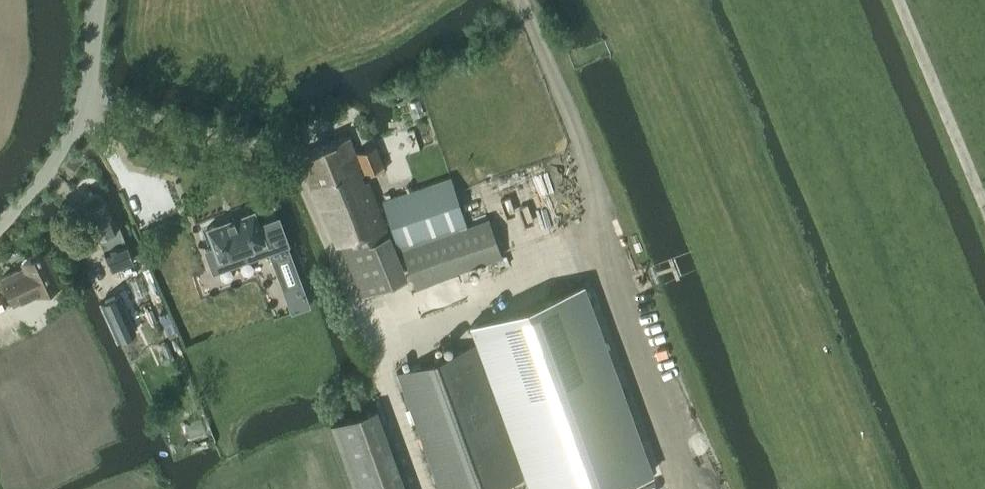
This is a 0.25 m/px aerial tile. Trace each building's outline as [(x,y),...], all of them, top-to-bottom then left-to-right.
[(356,152),(349,135),(300,156),(337,245),(341,244),(362,296),(408,278),(386,226),(385,227),(367,181),(364,182),(360,174),(368,170),(370,175),(385,169),(376,144),(356,152)] [(398,247),(464,224),(456,200),(458,200),(451,177),(381,200),(398,247)] [(103,199),(97,191),(86,196),(86,206),(85,207),(97,235),(102,233),(105,240),(102,241),(114,268),(133,259),(119,225),(116,226),(105,198),(103,199)] [(290,310),(309,303),(288,246),(289,245),(278,216),(259,224),(254,210),(206,228),(212,245),(203,248),(212,273),(268,252),(290,310)] [(416,287),(501,257),(488,219),(402,249),(416,287)] [(37,292),(61,281),(46,248),(22,260),(24,266),(2,276),(14,302),(36,291),(37,292)] [(118,294),(100,303),(117,339),(135,330),(118,294)] [(523,478),(474,344),(396,372),(439,488),(494,488),(523,478)] [(377,408),(330,425),(353,488),(407,488),(377,408)]
